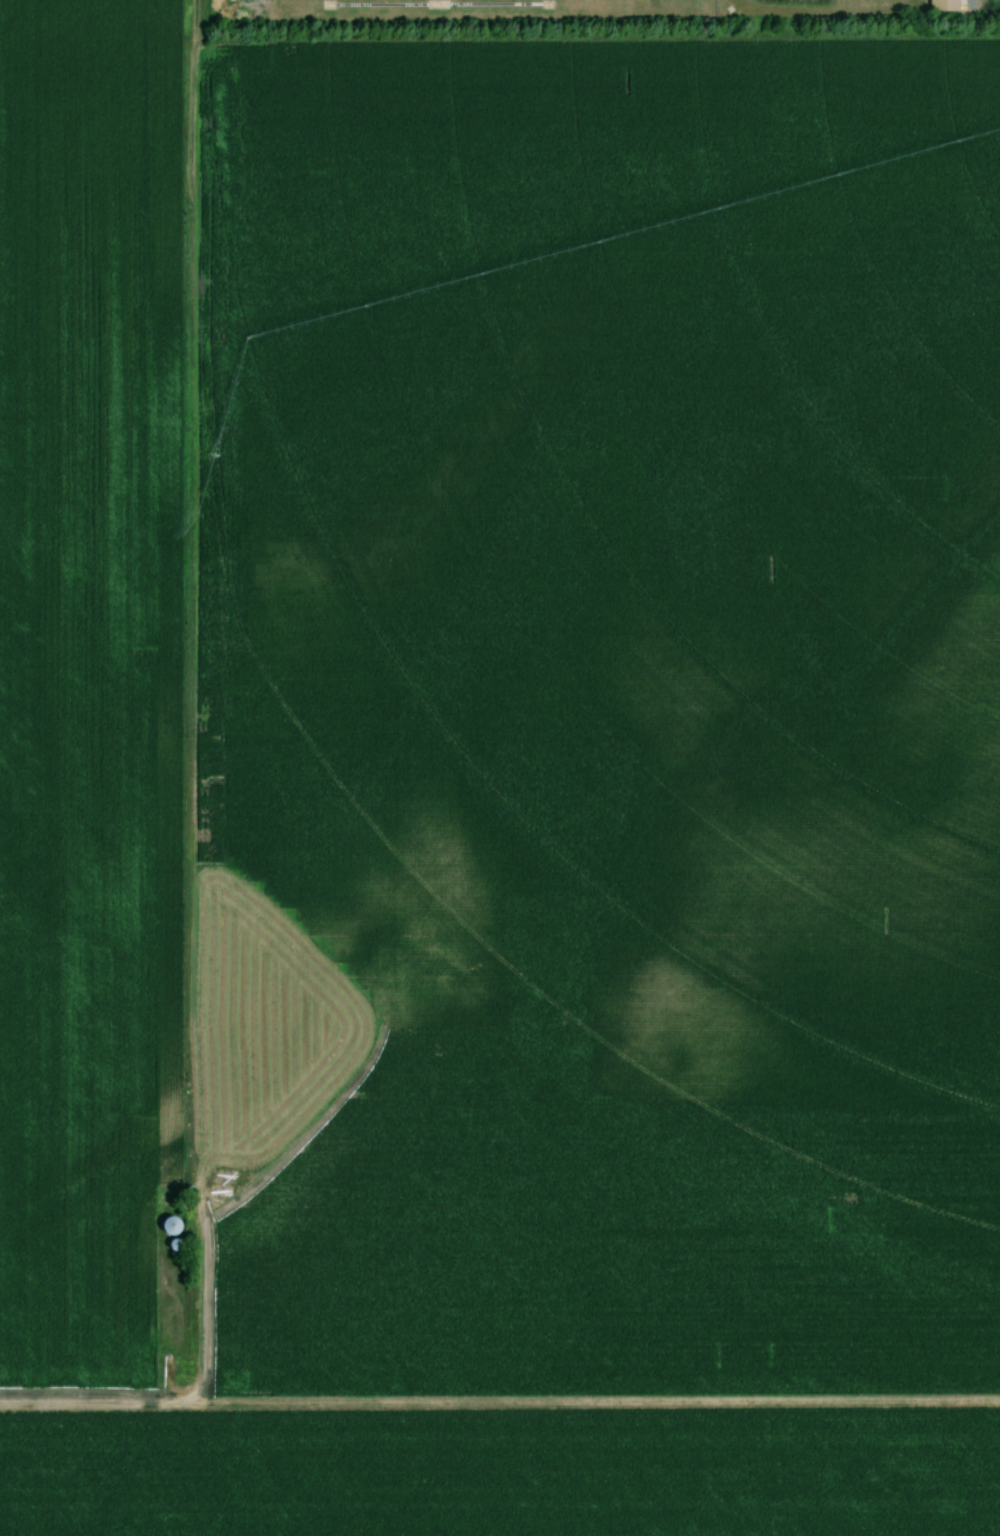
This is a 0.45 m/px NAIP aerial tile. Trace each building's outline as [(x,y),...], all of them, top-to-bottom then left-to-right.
[(962,0),(932,0),(932,12),(962,12),(962,0)]
